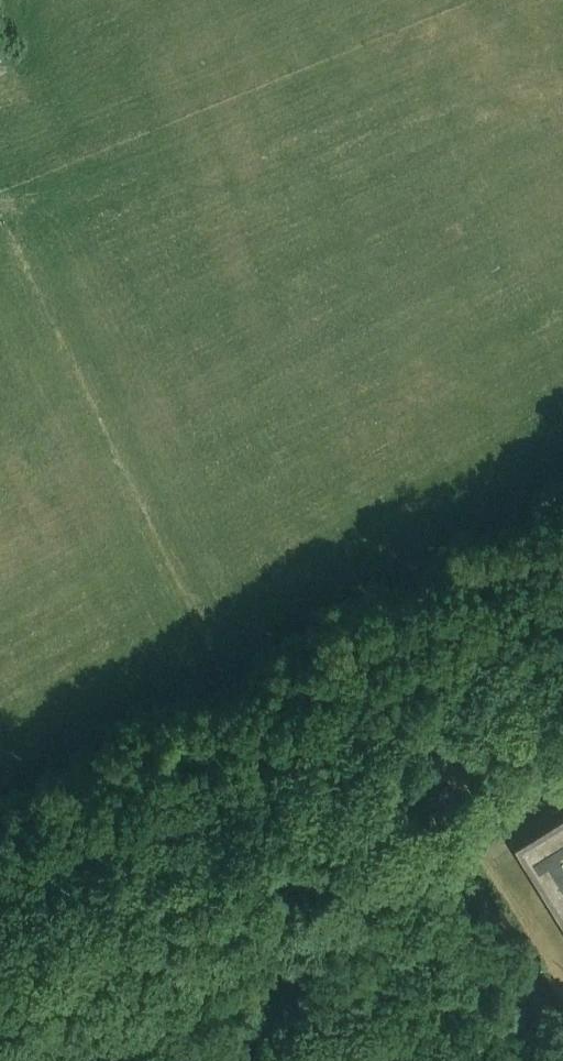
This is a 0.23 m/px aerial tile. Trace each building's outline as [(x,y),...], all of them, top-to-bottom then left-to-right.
[(515,840),(547,891),(562,917),(562,810),(515,840)]
